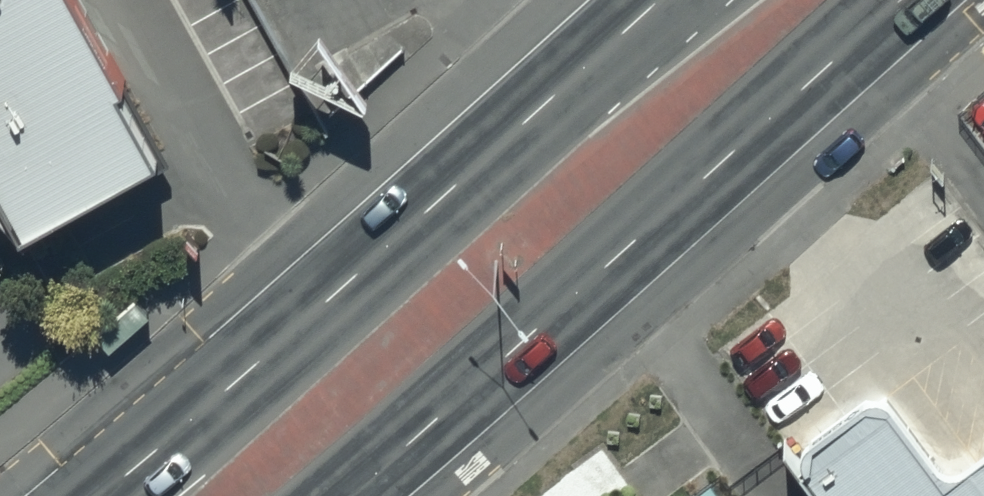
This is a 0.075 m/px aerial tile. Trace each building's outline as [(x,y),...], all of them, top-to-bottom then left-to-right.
[(80,0),(0,0),(0,204),(13,228),(161,146),(80,0)] [(781,435),(828,495),(983,495),(983,418),(937,454),(870,368),(781,435)]
